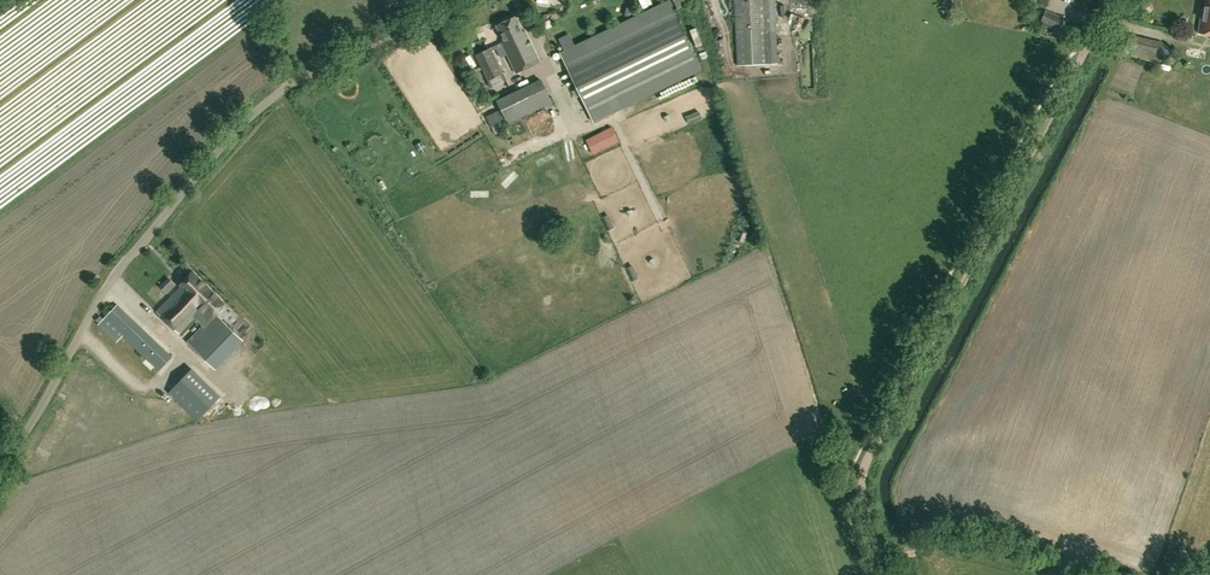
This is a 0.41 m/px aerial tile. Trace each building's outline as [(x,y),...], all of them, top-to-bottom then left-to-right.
[(737,33),(738,64),(777,63),(774,0),(735,0),(737,33)] [(1204,6),(1203,6),(1199,32),(1209,34),(1209,0),(1205,0),(1204,6)] [(666,3),(558,56),(592,125),(700,72),(666,3)] [(812,15),(810,6),(797,8),(798,17),(812,15)] [(1045,10),(1041,22),(1058,30),(1062,19),(1045,10)] [(505,42),(476,56),(489,82),(504,74),(493,51),(497,50),(501,58),(508,54),(517,74),(541,63),(526,32),(524,33),(516,17),(497,26),(505,42)] [(698,23),(692,25),(699,46),(705,44),(698,23)] [(475,28),(465,32),(469,42),(479,38),(475,28)] [(1163,43),(1129,34),(1124,55),(1159,63),(1159,61),(1164,62),(1168,47),(1163,45),(1163,43)] [(541,80),(498,101),(508,123),(544,106),(546,110),(554,106),(552,102),(541,80)] [(475,99),(483,112),(489,108),(481,96),(475,99)] [(500,110),(486,116),(491,127),(492,127),(504,121),(505,120),(500,110)] [(612,127),(586,140),(593,154),(619,142),(612,127)] [(217,314),(226,305),(193,272),(180,285),(182,287),(157,311),(180,334),(196,317),(204,325),(188,341),(213,366),(241,338),(217,314)] [(174,277),(166,285),(172,292),(180,284),(174,277)] [(117,343),(123,336),(159,371),(172,357),(117,305),(104,319),(98,325),(117,343)] [(197,420),(220,397),(192,369),(169,393),(197,420)]
